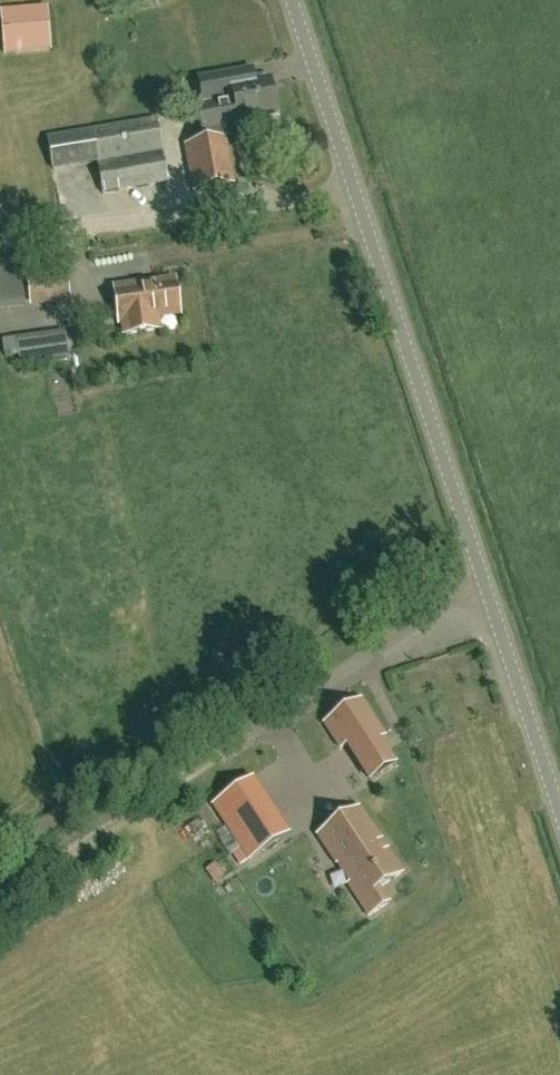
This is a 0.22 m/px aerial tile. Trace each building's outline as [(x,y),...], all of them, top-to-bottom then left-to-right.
[(46,10),(0,15),(0,22),(3,55),(50,50),(46,10)] [(247,120),(275,114),(269,82),(247,86),(244,72),(222,76),(228,104),(199,110),(205,142),(186,145),(194,191),(234,184),(224,125),(247,121),(247,120)] [(54,171),(98,163),(103,195),(168,183),(157,119),(48,139),(54,171)] [(24,302),(18,260),(0,262),(0,305),(24,302)] [(31,301),(62,297),(61,291),(67,290),(65,272),(27,277),(31,301)] [(157,316),(179,313),(175,282),(114,290),(118,321),(124,320),(126,335),(159,331),(157,316)] [(69,335),(9,338),(10,354),(69,350),(69,335)] [(393,765),(385,752),(377,741),(385,736),(361,700),(324,724),(340,749),(347,744),(355,755),(362,766),(371,779),(393,765)] [(316,749),(252,778),(272,823),(336,793),(316,749)] [(402,873),(386,850),(385,851),(378,841),(380,840),(359,808),(344,818),(333,825),(318,835),(332,858),(349,883),(348,884),(369,916),(388,903),(378,888),(402,873)] [(249,859),(279,839),(270,825),(239,845),(249,859)] [(332,903),(309,919),(314,927),(338,911),(332,903)]
